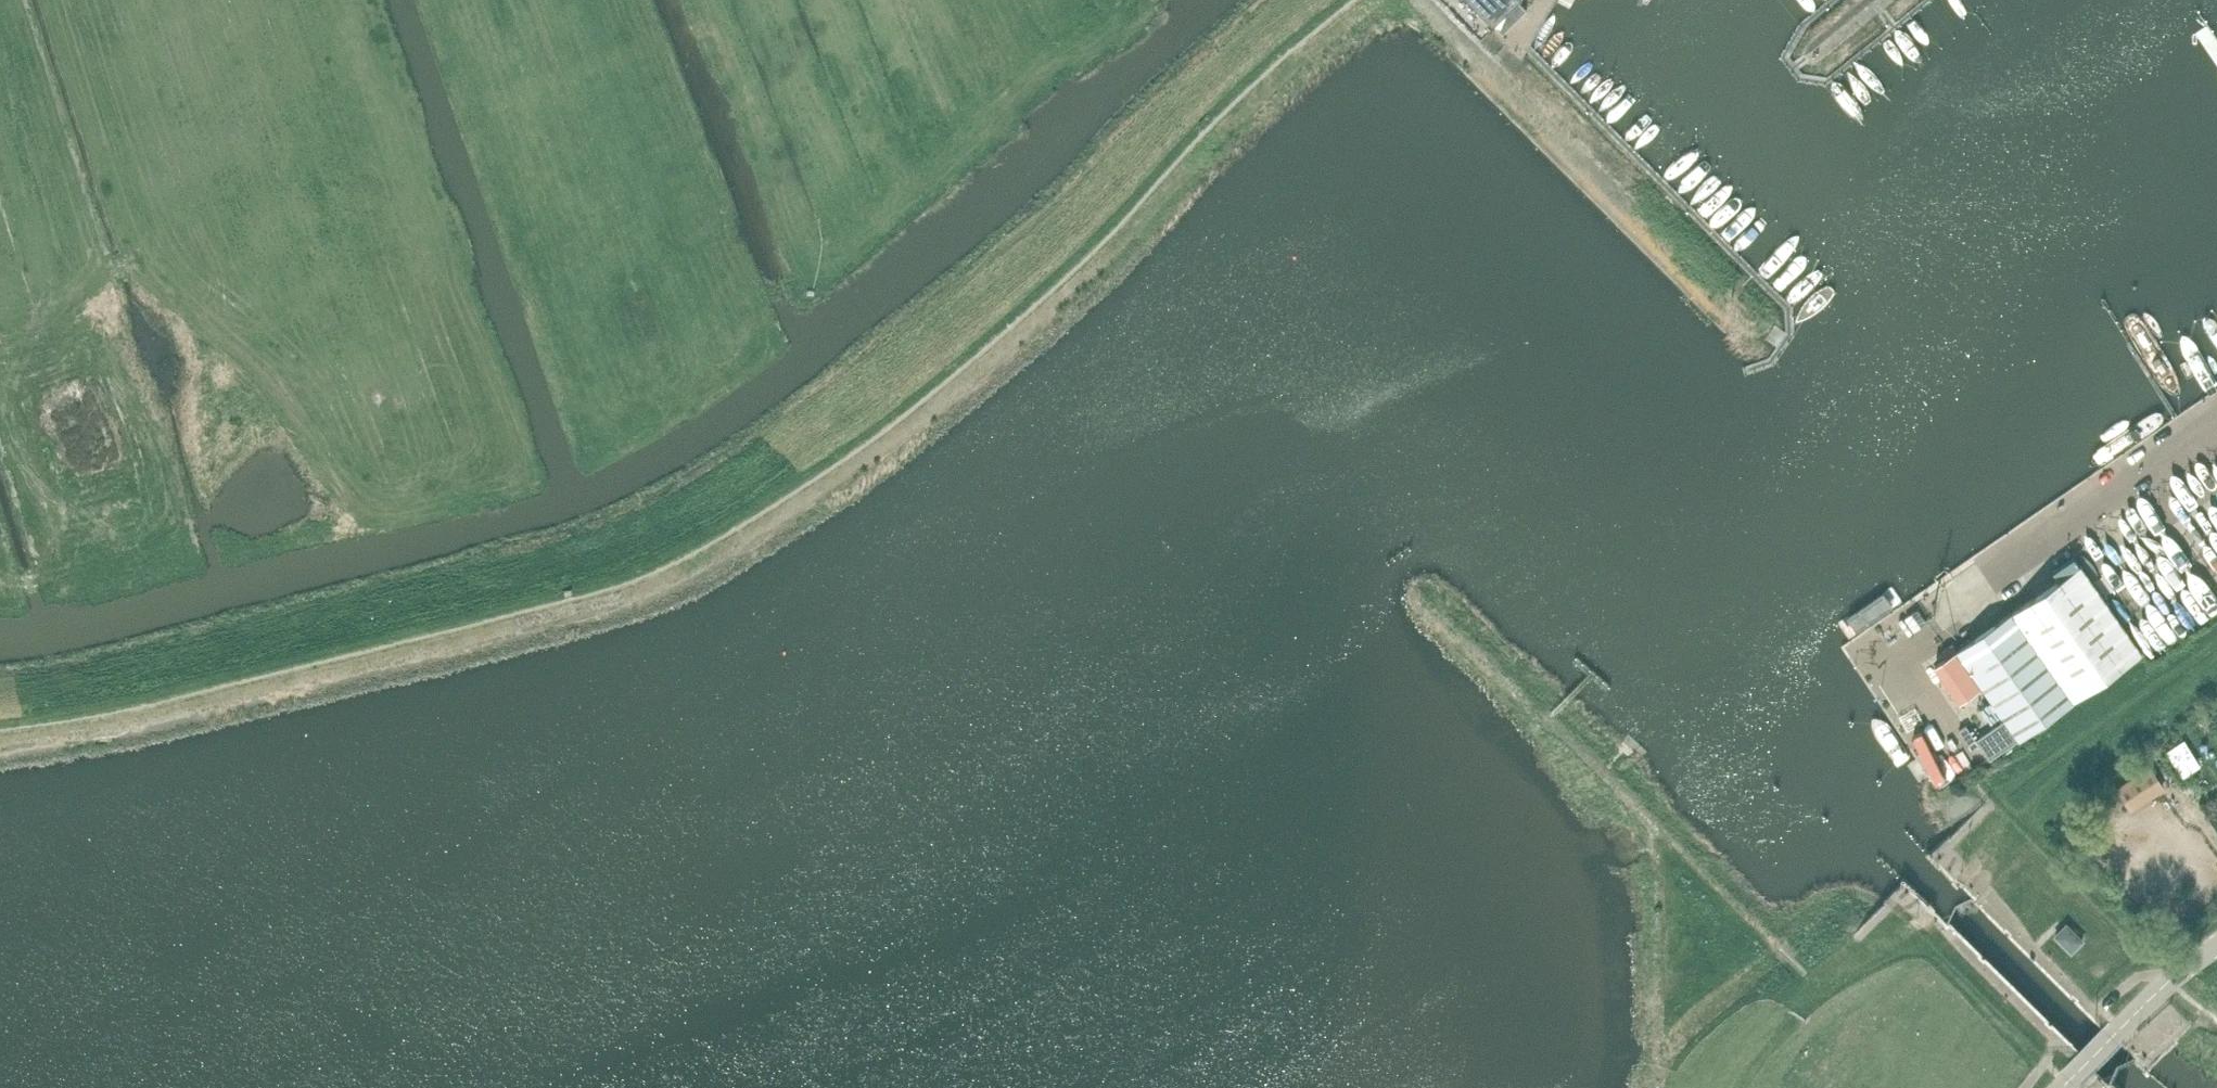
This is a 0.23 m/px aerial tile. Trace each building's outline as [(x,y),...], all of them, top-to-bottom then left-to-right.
[(1494,27),(1495,26),(1502,34),(1527,9),(1519,2),(1521,0),(1467,0),(1494,27)] [(2200,402),(2216,391),(2216,353),(2195,321),(2161,342),(2200,402)] [(1956,649),(1935,664),(1959,700),(1982,686),(2005,719),(2018,739),(2143,653),(2081,564),(1956,649)] [(2005,719),(1977,739),(1991,758),(2018,739),(2005,719)] [(2163,785),(2151,766),(2116,789),(2128,807),(2163,785)] [(2065,923),(2053,935),(2070,952),(2082,939),(2065,923)]
